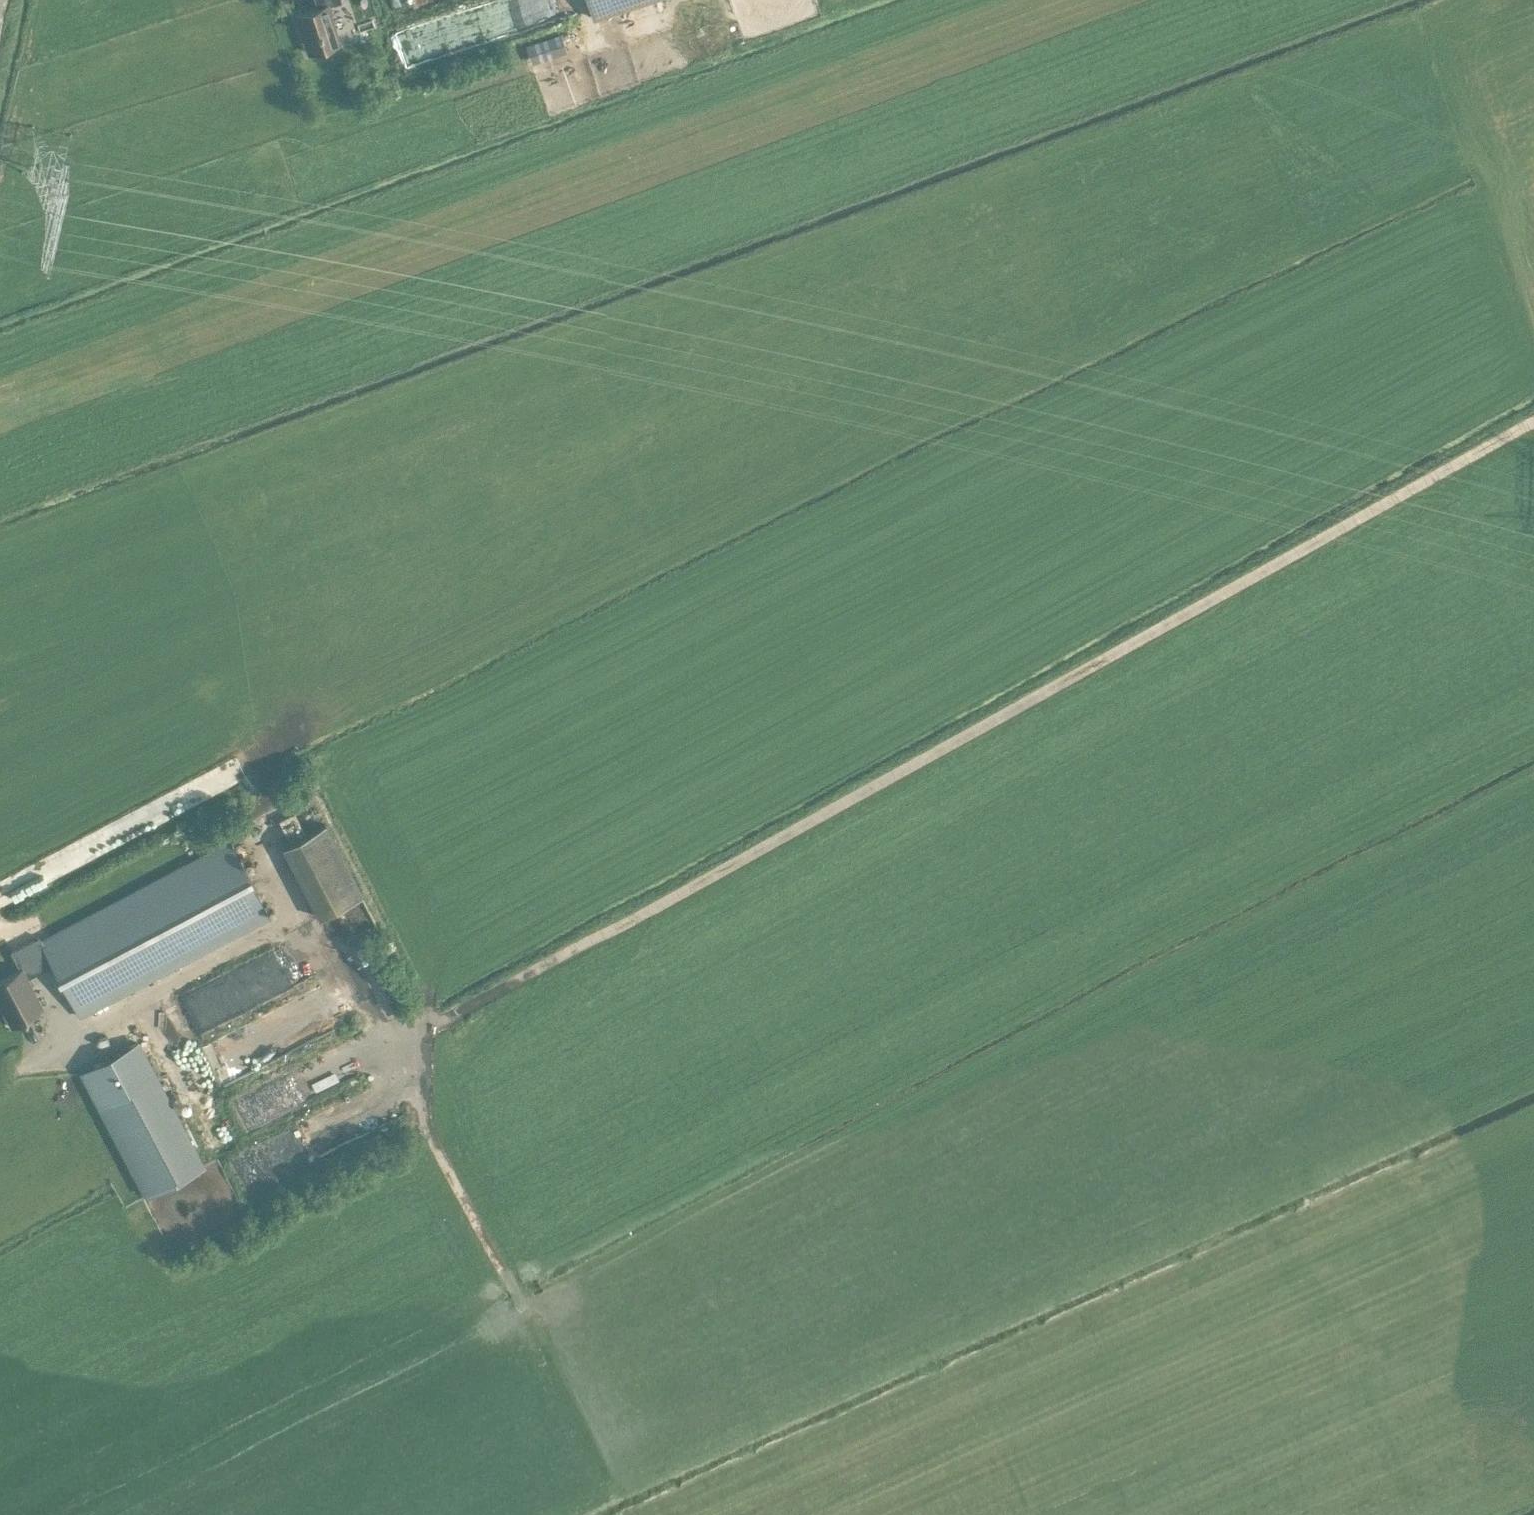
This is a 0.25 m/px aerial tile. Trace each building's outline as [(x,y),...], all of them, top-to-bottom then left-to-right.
[(591,19),(645,0),(585,0),(591,19)] [(326,4),(318,7),(297,14),(309,51),(339,42),(327,5),(326,4)] [(395,25),(403,56),(474,38),(471,25),(478,23),(474,5),(395,25)] [(326,823),(283,846),(319,917),(363,894),(326,823)] [(22,967),(27,977),(54,963),(80,1017),(253,926),(255,930),(267,923),(265,919),(270,917),(230,838),(41,938),(39,935),(10,950),(19,968),(22,967)] [(184,998),(230,978),(224,964),(211,970),(212,974),(180,988),(184,998)] [(19,968),(0,978),(0,1006),(1,1008),(3,1007),(11,1024),(27,1016),(26,1013),(42,1005),(27,977),(22,967),(19,968)] [(136,1042),(84,1070),(148,1193),(201,1165),(136,1042)] [(325,1057),(235,1098),(248,1127),(338,1086),(325,1057)] [(355,1091),(269,1135),(281,1159),(367,1115),(355,1091)] [(185,1114),(192,1135),(202,1132),(195,1111),(185,1114)]
